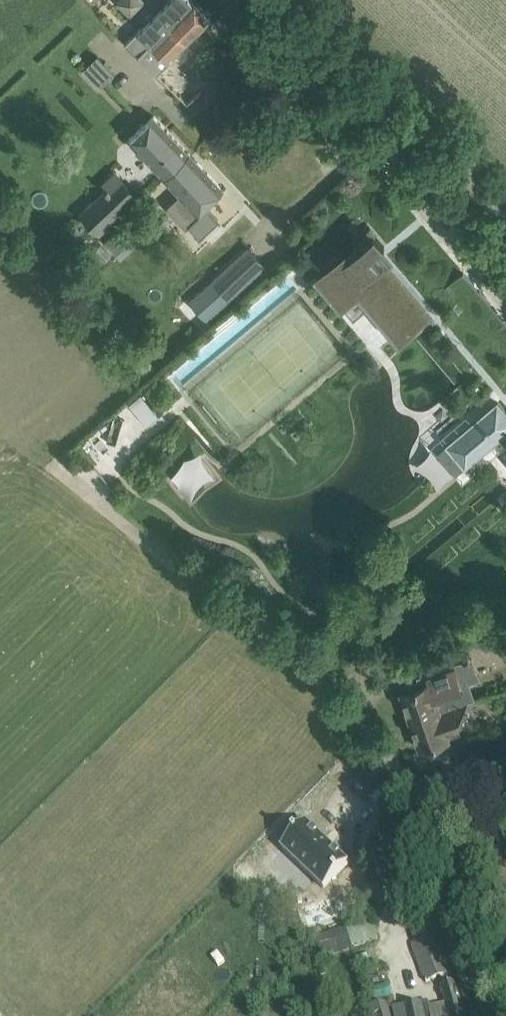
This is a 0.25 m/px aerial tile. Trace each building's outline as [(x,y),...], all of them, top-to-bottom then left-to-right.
[(191,0),(168,0),(165,2),(163,0),(149,0),(146,3),(143,0),(119,0),(118,1),(131,14),(134,11),(145,23),(127,42),(139,54),(191,0)] [(171,60),(163,53),(181,34),(188,40),(211,16),(194,0),(191,0),(139,54),(138,54),(166,82),(179,68),(171,60)] [(98,55),(83,68),(100,86),(115,73),(98,55)] [(154,115),(139,129),(129,138),(154,165),(179,142),(154,115)] [(154,165),(164,176),(189,153),(179,142),(154,165)] [(189,153),(164,176),(198,211),(222,188),(189,153)] [(81,210),(99,230),(139,193),(123,175),(109,188),(107,185),(81,210)] [(320,275),(343,304),(357,292),(400,342),(401,341),(399,338),(427,314),(434,323),(436,322),(375,250),(382,244),(371,230),(317,275),(318,276),(320,275)] [(208,320),(267,266),(249,246),(190,300),(208,320)] [(447,444),(465,466),(475,457),(494,441),(500,449),(505,444),(505,411),(498,401),(457,435),(447,444)] [(188,425),(174,438),(183,449),(163,467),(185,492),(183,494),(192,504),(229,470),(188,425)] [(463,682),(456,664),(419,677),(420,680),(403,686),(405,691),(401,692),(409,717),(438,707),(439,710),(468,700),(473,699),(467,681),(463,682)] [(439,710),(438,707),(409,717),(420,749),(449,739),(447,735),(476,725),(468,700),(439,710)] [(451,796),(470,790),(491,783),(484,764),(445,777),(451,796)] [(305,822),(281,848),(324,889),(348,864),(305,822)] [(378,941),(371,919),(346,927),(316,937),(323,959),(378,941)] [(426,982),(432,979),(451,973),(433,921),(410,929),(415,942),(412,943),(426,982)] [(455,982),(441,986),(450,1015),(464,1015),(455,982)] [(428,1004),(420,1005),(420,1003),(393,1008),(394,1015),(431,1015),(428,1004)] [(360,1012),(361,1015),(390,1015),(386,1004),(360,1012)]
